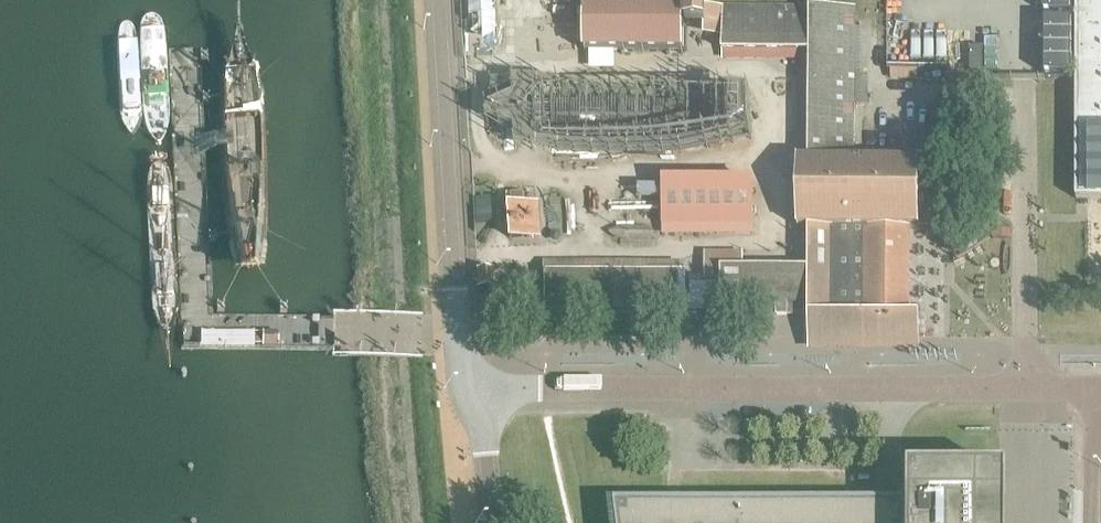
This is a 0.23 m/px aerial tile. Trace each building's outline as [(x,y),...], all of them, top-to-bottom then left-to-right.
[(1072,132),(1075,132),(1075,153),(1077,153),(1077,158),(1075,158),(1075,164),(1075,199),(1100,199),(1100,0),(1075,0),(1075,130),(1072,130),(1072,132)] [(808,338),(919,338),(919,314),(908,314),(909,228),(919,228),(919,161),(853,161),(854,7),(722,7),(722,9),(704,8),(704,6),(584,6),(583,52),(682,52),(682,24),(704,24),(712,32),(721,32),(721,51),(810,51),(809,160),(797,160),(796,227),(809,227),(808,270),(742,270),(742,254),(704,254),(704,278),(720,278),(720,314),(808,315),(808,338)] [(257,77),(239,34),(224,77),(220,155),(236,276),(240,281),(250,282),(257,277),(266,154),(257,77)] [(752,178),(657,178),(658,229),(752,231),(752,178)] [(504,238),(536,236),(535,200),(520,200),(520,189),(503,190),(504,238)] [(543,281),(543,308),(678,309),(679,281),(543,281)] [(999,471),(900,471),(900,503),(609,503),(612,522),(999,522),(999,471)]
